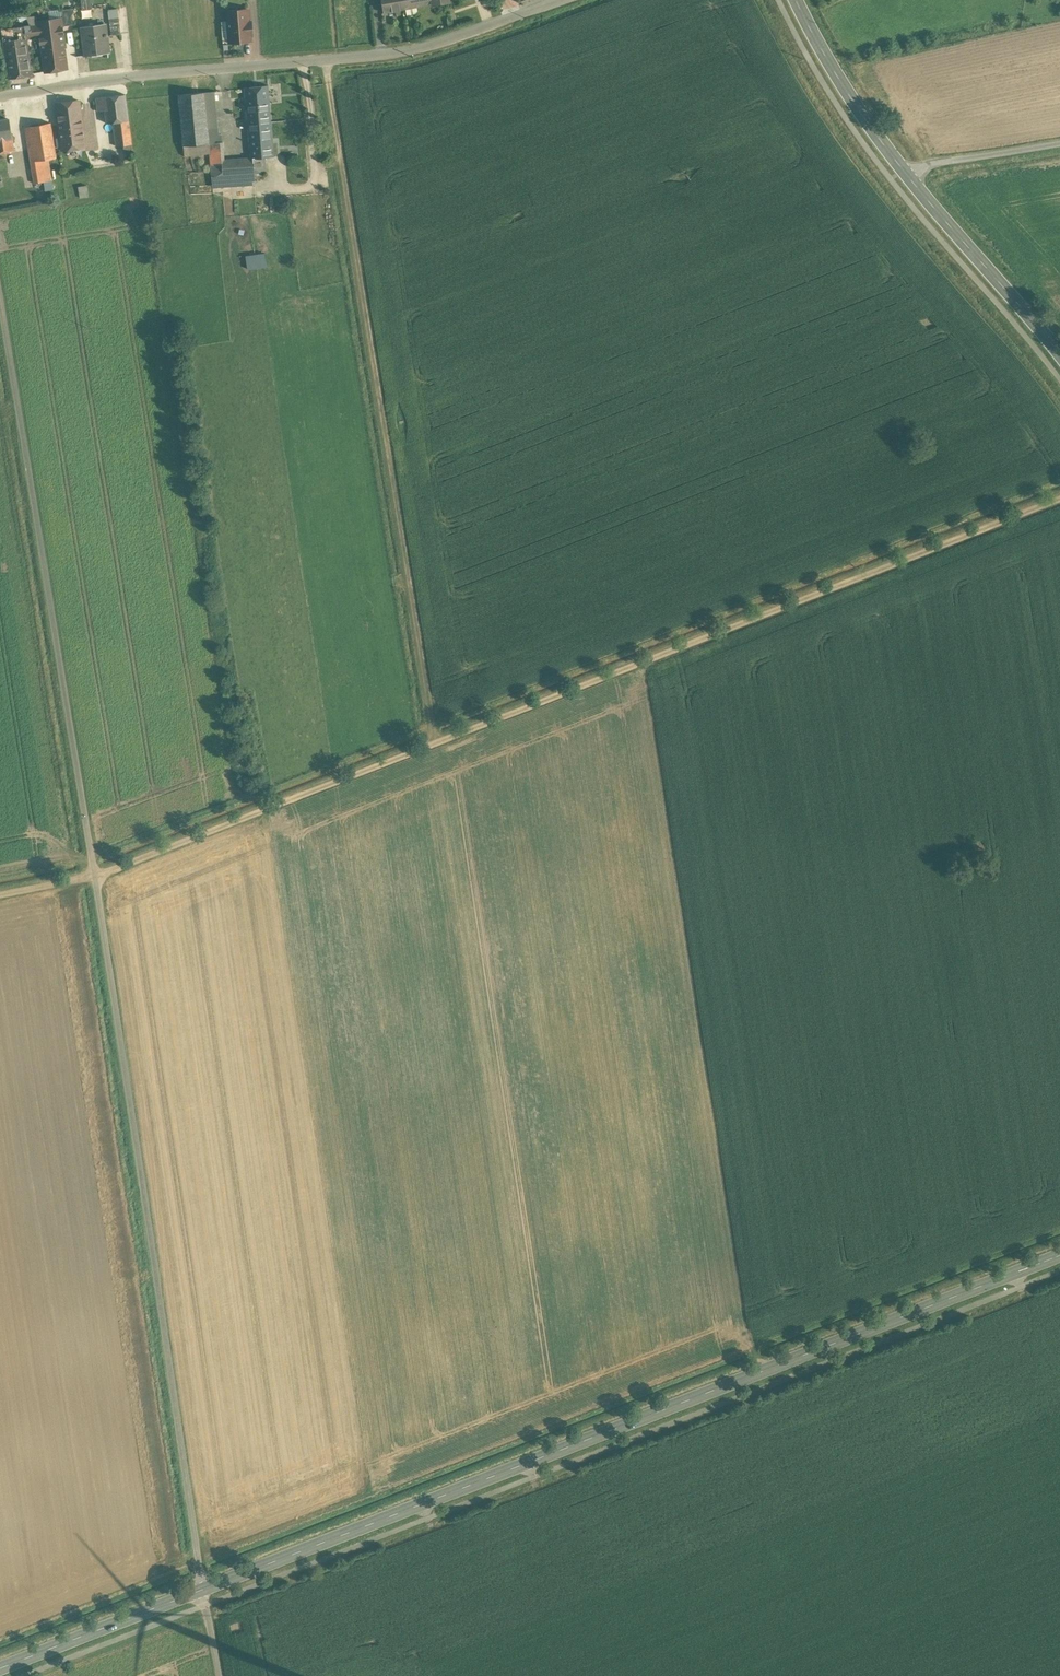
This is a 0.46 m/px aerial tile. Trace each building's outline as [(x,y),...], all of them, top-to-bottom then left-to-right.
[(32,10),(42,6),(41,0),(31,0),(32,10)] [(383,13),(432,3),(431,0),(381,0),(383,13)] [(75,8),(60,10),(61,18),(62,18),(63,26),(72,25),(71,16),(75,8)] [(108,10),(109,19),(119,17),(117,9),(108,10)] [(248,9),(227,11),(228,30),(251,28),(251,22),(249,22),(248,9)] [(119,17),(109,19),(112,36),(121,34),(119,17)] [(61,18),(37,21),(37,24),(38,25),(39,37),(41,52),(65,48),(66,48),(66,47),(65,47),(64,33),(64,32),(63,28),(63,27),(63,26),(62,18),(61,18)] [(37,24),(14,27),(10,26),(1,25),(3,41),(26,37),(26,38),(39,37),(38,25),(37,24)] [(104,24),(82,27),(86,56),(108,53),(106,36),(107,36),(107,34),(106,34),(104,24)] [(251,28),(228,30),(229,42),(250,40),(250,34),(252,34),(251,28)] [(26,37),(3,41),(5,53),(9,78),(32,75),(26,38),(26,37)] [(65,48),(41,52),(44,73),(68,69),(65,48)] [(267,86),(245,88),(247,112),(269,110),(269,107),(267,86)] [(215,91),(204,92),(209,135),(219,134),(215,91)] [(204,92),(178,95),(183,145),(209,143),(209,135),(204,92)] [(125,94),(103,97),(105,110),(107,123),(113,122),(128,120),(125,94)] [(103,97),(96,98),(97,111),(105,110),(103,97)] [(79,100),(56,103),(58,122),(81,119),(79,100)] [(282,106),(269,107),(269,110),(247,112),(251,158),(264,157),(273,156),(271,127),(284,126),(283,120),(282,109),(282,106)] [(282,109),(283,120),(291,120),(290,109),(282,109)] [(0,121),(0,153),(14,150),(9,119),(0,121)] [(81,119),(58,122),(62,149),(92,145),(90,133),(83,134),(81,119)] [(128,120),(113,122),(116,146),(123,145),(131,144),(128,120)] [(50,123),(25,127),(31,161),(48,158),(56,157),(50,123)] [(219,134),(209,135),(209,143),(219,142),(219,134)] [(209,143),(210,153),(212,176),(223,175),(222,160),(224,160),(223,141),(219,142),(209,143)] [(209,143),(183,145),(184,155),(210,153),(209,143)] [(131,144),(123,145),(124,152),(132,151),(131,144)] [(182,155),(173,156),(174,164),(183,163),(182,155)] [(264,157),(251,158),(224,160),(222,160),(223,175),(223,183),(240,182),(239,173),(254,172),(266,172),(264,157)] [(48,158),(31,161),(34,183),(44,181),(51,180),(48,158)] [(240,182),(223,183),(224,187),(255,185),(254,172),(239,173),(240,182)] [(51,180),(44,181),(45,190),(53,189),(51,180)] [(87,185),(78,187),(80,198),(89,196),(87,185)]
